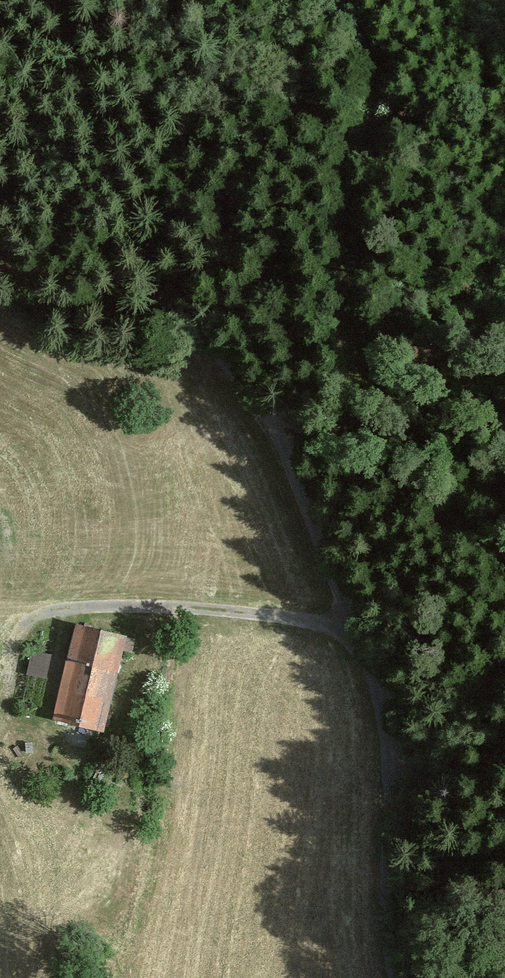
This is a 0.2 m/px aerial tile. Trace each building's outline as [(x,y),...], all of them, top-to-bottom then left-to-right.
[(128,631),(73,618),(48,715),(103,729),(128,631)] [(33,648),(28,674),(48,678),(53,652),(33,648)]
